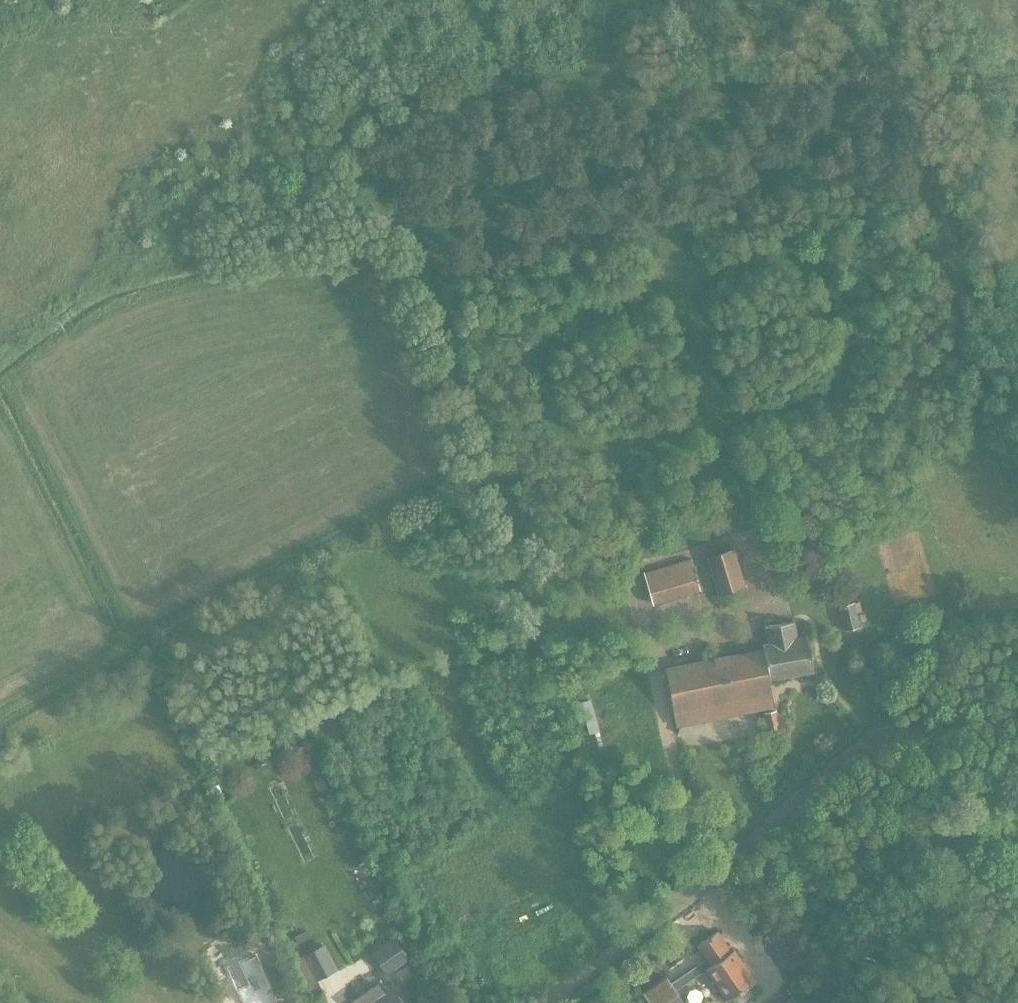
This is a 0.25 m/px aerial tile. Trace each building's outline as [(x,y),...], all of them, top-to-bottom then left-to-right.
[(707,554),(719,593),(744,586),(733,547),(707,554)] [(650,593),(652,599),(698,586),(696,578),(690,559),(644,572),(650,593)] [(838,604),(845,629),(859,625),(856,610),(861,609),(858,601),(853,602),(853,601),(838,604)] [(665,668),(676,722),(677,725),(773,705),(768,678),(812,669),(806,635),(797,637),(794,621),(763,626),(766,643),(762,644),(763,648),(665,668)] [(775,710),(766,712),(770,732),(778,730),(775,710)] [(675,989),(705,968),(726,999),(755,980),(733,948),(730,950),(716,930),(697,943),(706,957),(670,982),(666,977),(643,993),(650,1002),(662,1002),(677,993),(675,989)] [(395,938),(374,953),(389,974),(410,959),(395,938)] [(301,977),(308,993),(320,987),(313,972),(301,977)] [(261,982),(244,987),(249,1002),(267,1002),(261,982)] [(388,985),(363,1002),(401,1002),(388,985)]
